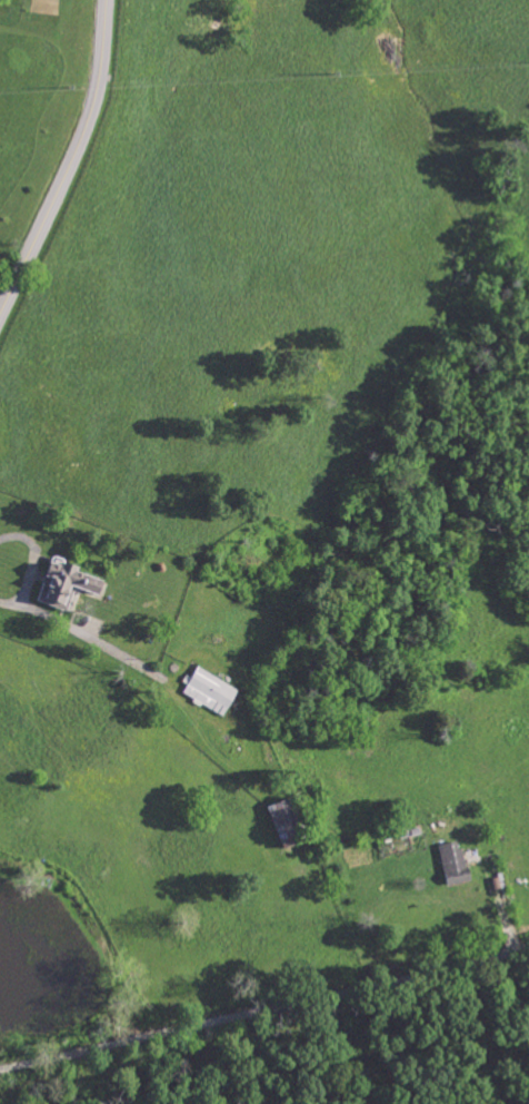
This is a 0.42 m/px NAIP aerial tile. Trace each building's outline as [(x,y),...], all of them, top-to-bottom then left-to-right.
[(71,609),(76,588),(105,596),(110,578),(81,570),(83,562),(57,555),(53,570),(50,569),(41,600),(71,609)] [(241,688),(199,663),(188,682),(190,683),(185,691),(225,715),(241,688)] [(287,847),(309,839),(294,796),(272,804),(287,847)] [(464,839),(442,843),(450,884),(472,879),(464,839)]
